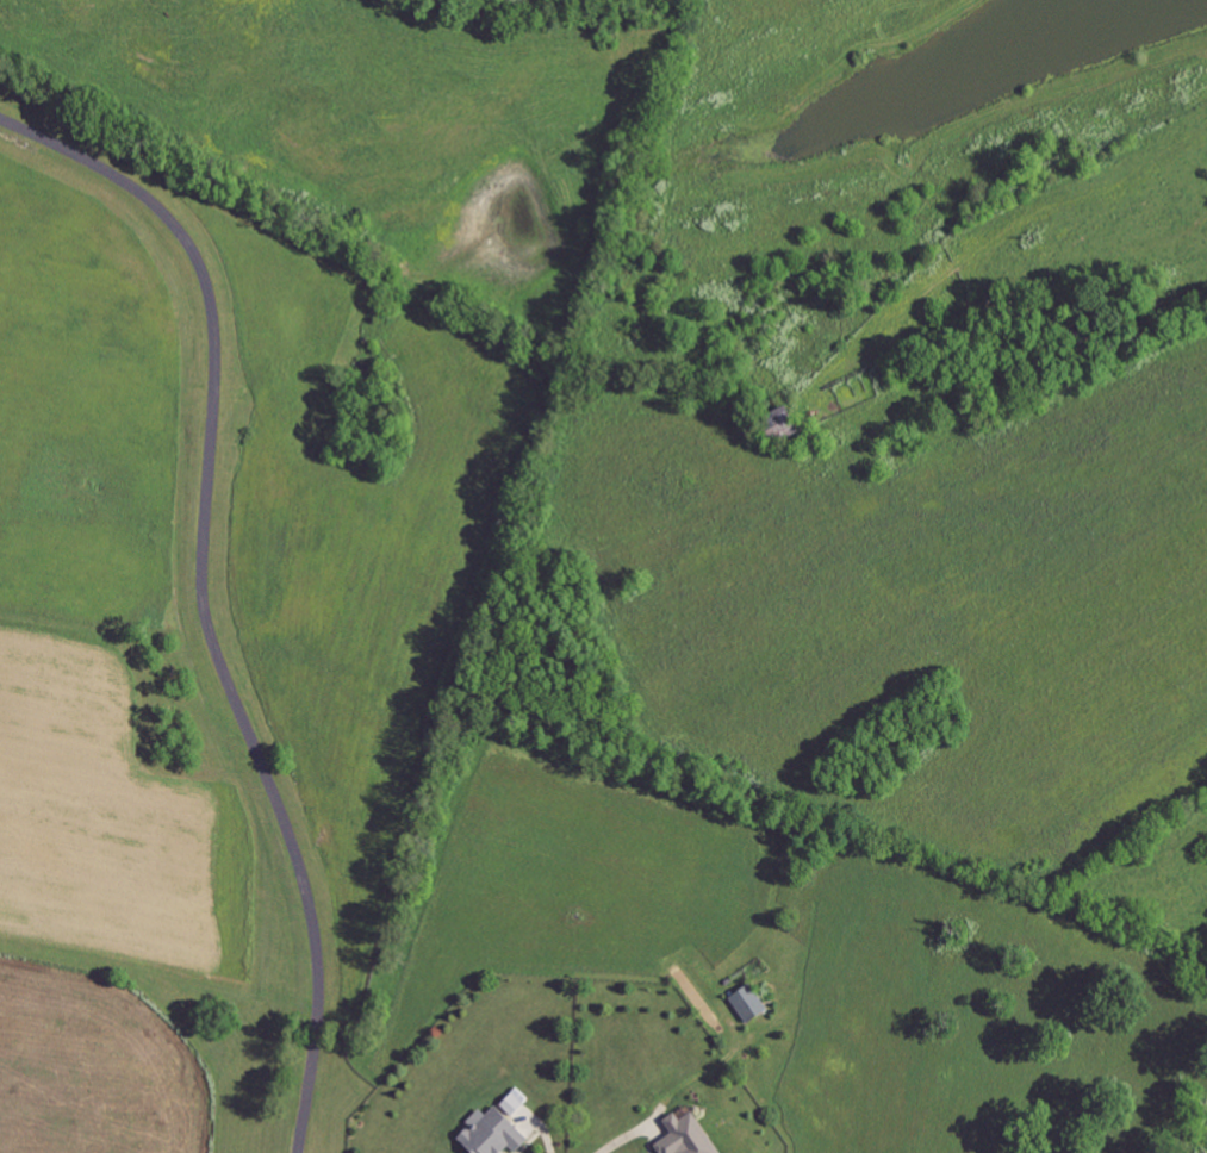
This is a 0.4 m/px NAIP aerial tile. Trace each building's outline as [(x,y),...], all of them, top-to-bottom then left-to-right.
[(753,1026),(774,1011),(755,985),(734,1000),(753,1026)] [(517,1118),(530,1105),(519,1094),(506,1106),(517,1118)] [(477,1152),(506,1152),(513,1146),(520,1152),(522,1152),(535,1139),(501,1106),(492,1116),(485,1109),(471,1124),(475,1128),(463,1140),(477,1152)] [(701,1111),(687,1121),(682,1113),(670,1121),(679,1133),(662,1145),(667,1152),(730,1152),(701,1111)]
